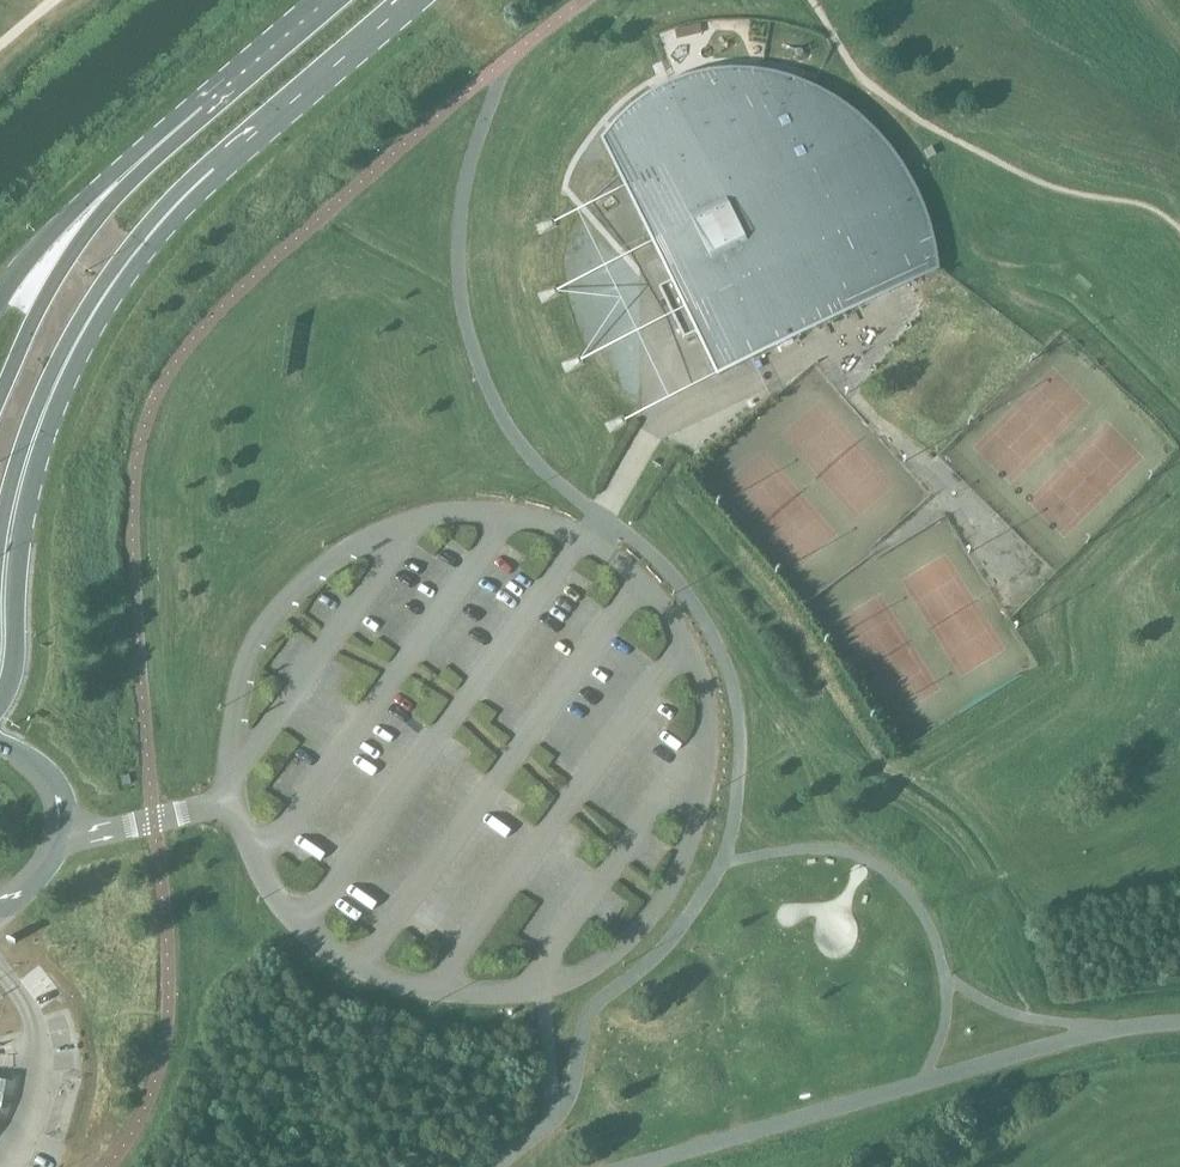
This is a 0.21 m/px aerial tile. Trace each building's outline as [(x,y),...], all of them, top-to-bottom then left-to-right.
[(932,236),(929,224),(924,212),(922,204),(917,194),(913,187),(910,180),(901,166),(897,159),(882,140),(876,133),(870,127),(863,120),(859,117),(845,105),(830,95),(816,87),(799,80),(783,75),(770,72),(759,69),(751,69),(744,68),(737,68),(730,67),(723,68),(708,70),(694,73),(675,79),(668,82),(665,83),(653,90),(636,102),(627,110),(618,119),(602,138),(618,171),(626,187),(655,248),(671,281),(665,284),(660,286),(675,319),(680,328),(684,338),(696,332),(703,346),(703,347),(709,360),(717,376),(746,362),(765,353),(772,349),(794,338),(908,283),(920,278),(937,269),(935,250),(932,236)]
